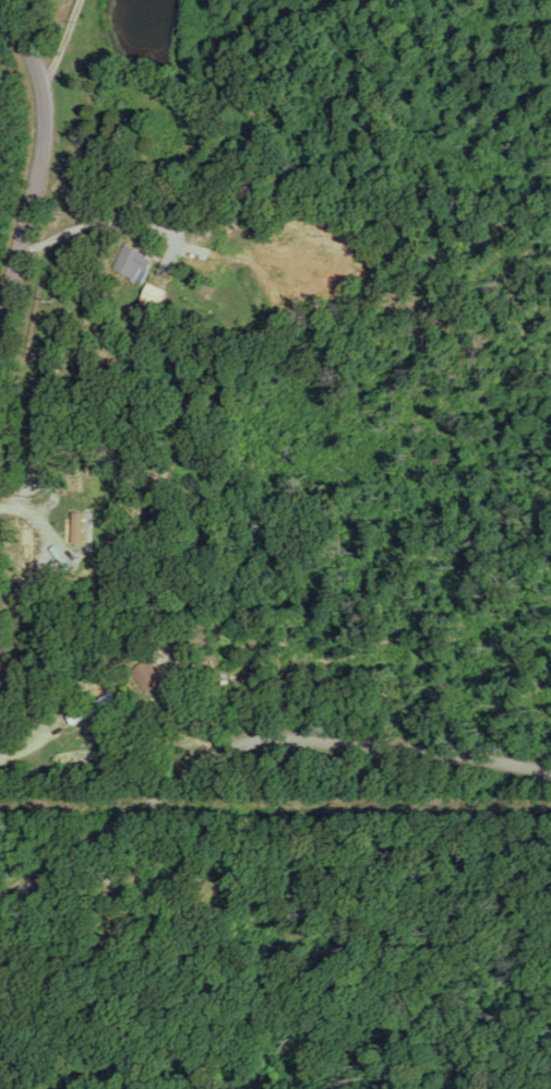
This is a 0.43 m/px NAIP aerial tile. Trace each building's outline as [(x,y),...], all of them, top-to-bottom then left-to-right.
[(168,292),(159,289),(154,303),(163,306),(168,292)] [(164,685),(146,658),(127,671),(145,698),(164,685)]
